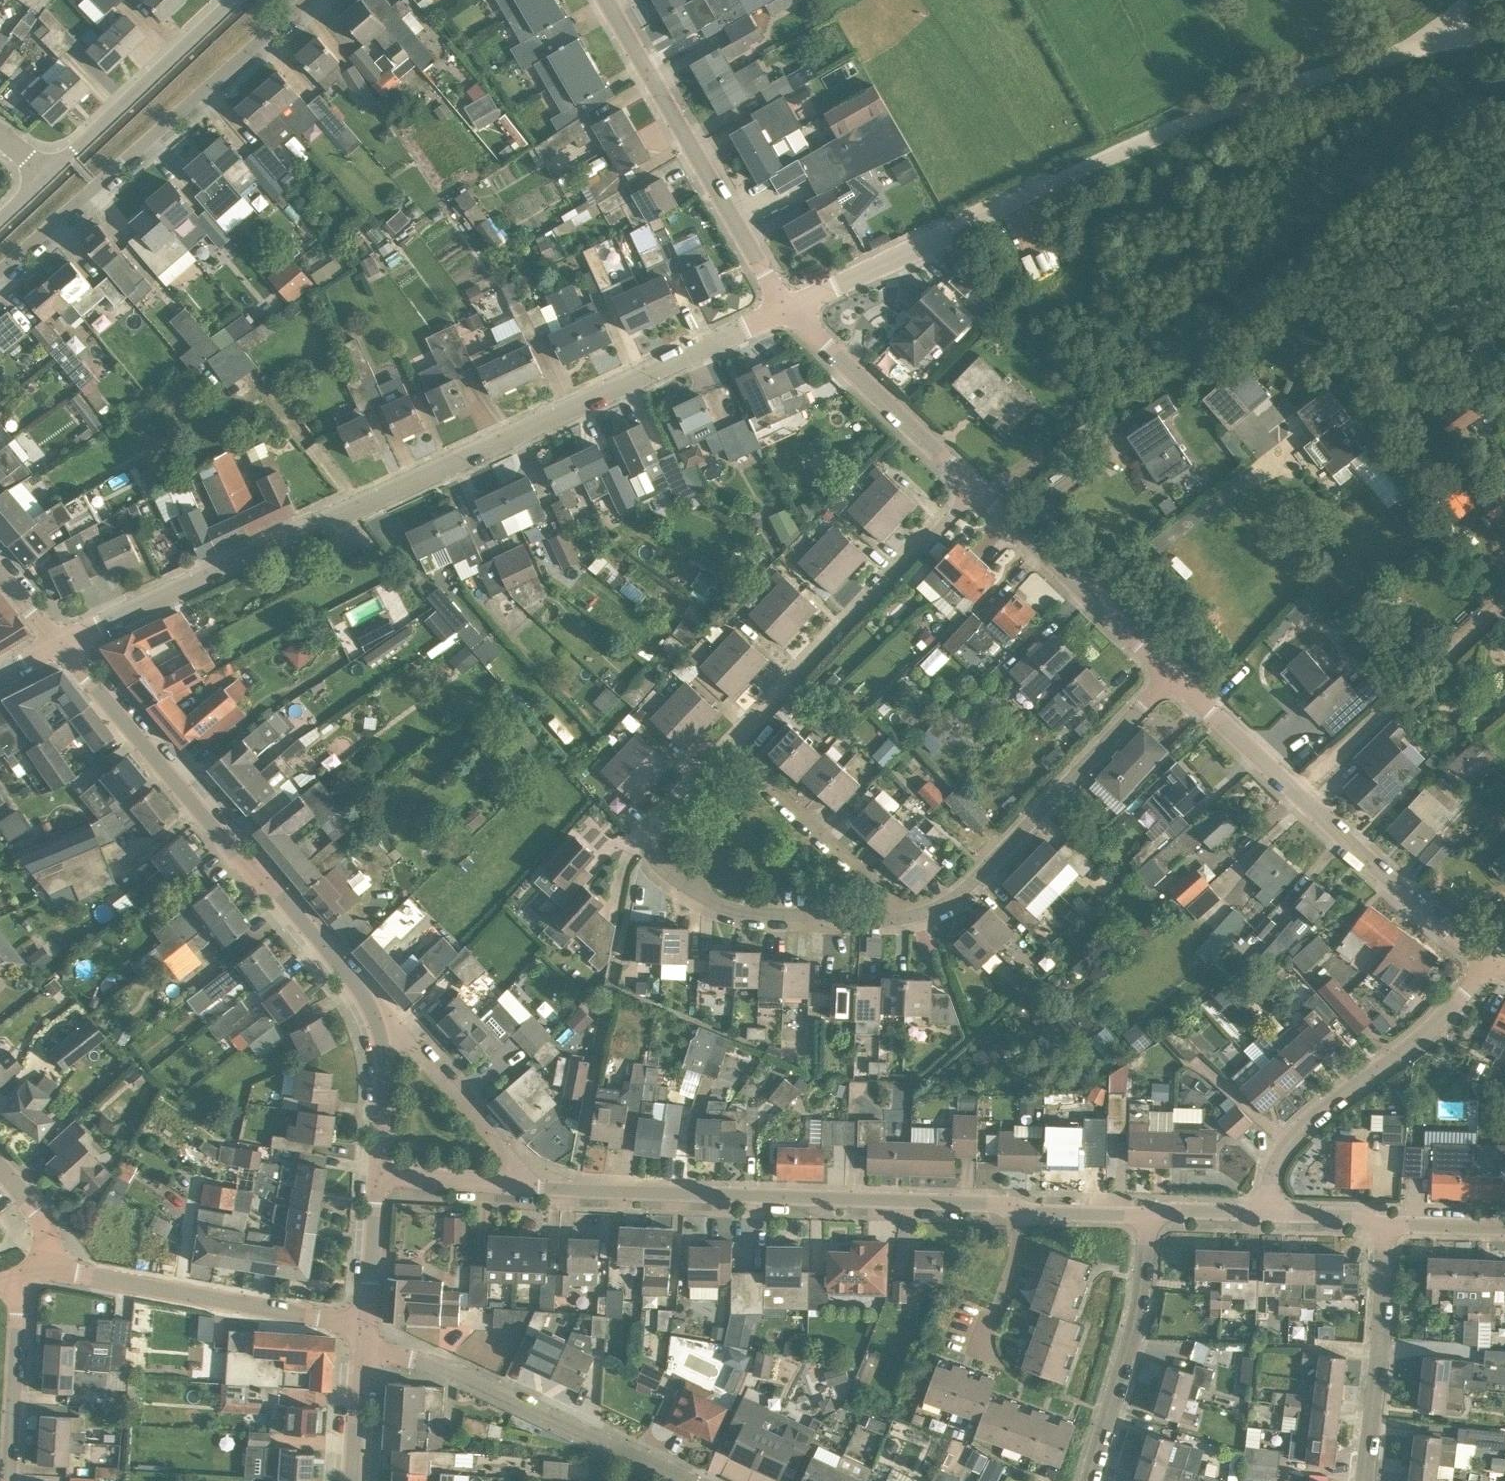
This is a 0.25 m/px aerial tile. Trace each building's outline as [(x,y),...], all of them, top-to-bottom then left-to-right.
[(44,8),(49,0),(34,0),(29,8),(40,15),(44,8)] [(123,16),(122,16),(114,7),(121,0),(90,0),(103,14),(94,23),(104,33),(125,55),(143,37),(123,16)] [(183,0),(182,0),(140,0),(160,21),(183,0)] [(401,20),(410,12),(402,2),(393,10),(385,0),(363,0),(362,1),(408,56),(409,55),(423,72),(436,61),(401,20)] [(508,19),(541,0),(496,0),(508,19)] [(556,0),(541,0),(508,19),(521,43),(511,49),(517,60),(557,37),(551,26),(567,17),(556,0)] [(687,4),(684,0),(654,0),(664,17),(687,4)] [(717,17),(707,0),(694,0),(687,4),(664,17),(678,41),(715,21),(714,19),(717,17)] [(768,3),(766,0),(741,0),(741,1),(743,3),(749,14),(768,3)] [(408,56),(362,1),(342,18),(365,45),(375,37),(387,52),(375,63),(361,47),(350,57),(383,97),(401,82),(391,71),(398,64),(408,56)] [(740,2),(731,7),(732,8),(720,16),(728,29),(750,16),(749,14),(743,3),(742,4),(740,2)] [(76,42),(58,23),(44,8),(40,15),(37,18),(49,31),(68,50),(76,42)] [(21,40),(31,28),(34,23),(39,15),(33,12),(29,19),(25,17),(22,21),(20,20),(11,32),(21,40)] [(732,41),(757,27),(750,16),(728,29),(726,30),(732,41)] [(763,39),(757,27),(732,41),(692,66),(706,90),(734,74),(727,62),(748,50),(747,48),(763,39)] [(68,50),(49,31),(40,40),(59,59),(68,50)] [(125,55),(104,33),(85,51),(106,73),(125,55)] [(378,102),(355,66),(345,72),(337,64),(340,62),(319,37),(297,56),(327,90),(336,82),(344,91),(350,87),(360,102),(362,101),(367,110),(378,102)] [(548,89),(593,63),(579,39),(564,48),(557,37),(517,60),(524,71),(535,65),(548,89)] [(24,59),(14,50),(0,67),(0,71),(9,78),(24,59)] [(514,75),(522,71),(516,62),(509,67),(514,75)] [(592,96),(607,87),(593,63),(548,89),(562,113),(551,119),(558,131),(566,126),(568,124),(586,111),(596,104),(592,96)] [(768,105),(784,96),(788,93),(802,84),(818,76),(811,64),(796,72),(786,77),(785,75),(769,84),(763,74),(741,87),(734,74),(706,90),(720,114),(760,91),(768,105)] [(88,90),(68,68),(49,86),(69,108),(88,90)] [(349,132),(319,96),(307,106),(279,72),(258,90),(294,133),(315,114),(338,141),(349,132)] [(802,84),(788,93),(794,105),(810,96),(803,84),(802,84)] [(838,138),(873,117),(888,109),(874,85),(824,114),(838,138)] [(69,108),(49,86),(30,103),(51,125),(69,108)] [(273,151),(294,133),(258,90),(236,109),(265,144),(253,154),(275,181),(276,180),(289,169),(273,151)] [(473,123),(498,109),(489,94),(464,108),(473,123)] [(784,96),(768,105),(767,106),(771,113),(732,135),(746,158),(769,145),(780,139),(786,136),(802,127),(784,96)] [(445,102),(434,110),(442,123),(454,116),(445,102)] [(608,150),(636,134),(622,109),(593,123),(586,111),(568,124),(566,126),(558,131),(559,132),(535,148),(529,151),(538,166),(560,154),(558,150),(575,141),(579,148),(592,141),(600,154),(608,150)] [(865,173),(912,152),(888,109),(873,117),(838,138),(812,153),(792,164),(775,174),(770,177),(780,195),(809,179),(818,196),(831,189),(865,173)] [(499,119),(497,122),(508,136),(511,134),(514,138),(509,141),(517,152),(522,148),(529,143),(506,114),(502,116),(499,119)] [(363,143),(351,130),(338,141),(350,154),(363,143)] [(616,178),(650,159),(636,134),(608,150),(615,163),(599,172),(600,173),(579,185),(588,200),(591,207),(622,189),(624,189),(616,178)] [(796,153),(786,136),(780,139),(769,145),(746,158),(760,183),(770,177),(775,174),(792,164),(812,153),(808,146),(796,153)] [(275,181),(253,154),(244,161),(224,137),(205,153),(240,195),(257,180),(274,200),(276,198),(284,207),(293,200),(276,180),(275,181)] [(516,153),(509,145),(499,153),(505,161),(516,153)] [(207,212),(214,219),(223,210),(240,195),(205,153),(187,170),(203,189),(194,196),(207,212)] [(908,159),(892,168),(902,185),(918,176),(908,159)] [(290,172),(281,180),(287,187),(296,180),(290,172)] [(831,189),(818,196),(809,201),(814,212),(786,227),(800,252),(829,235),(823,223),(844,211),(852,225),(866,208),(863,203),(883,190),(865,173),(831,189)] [(678,206),(662,179),(634,195),(636,198),(629,202),(622,189),(591,207),(592,207),(566,222),(554,229),(558,238),(603,212),(611,225),(627,216),(634,228),(647,221),(648,223),(678,206)] [(199,219),(192,211),(194,210),(170,183),(148,202),(150,205),(150,206),(178,239),(179,239),(198,222),(219,248),(230,239),(214,219),(207,212),(199,219)] [(486,217),(468,191),(455,199),(473,224),(486,217)] [(592,207),(591,207),(588,200),(562,216),(566,222),(592,207)] [(159,277),(189,251),(179,239),(178,239),(150,206),(130,223),(148,244),(138,252),(159,277)] [(425,213),(418,206),(408,214),(413,219),(416,215),(419,218),(425,213)] [(401,210),(383,226),(393,236),(411,220),(401,210)] [(502,243),(485,221),(487,219),(486,217),(473,224),(492,251),(502,243)] [(650,227),(648,223),(647,221),(634,228),(635,230),(633,231),(643,253),(641,253),(656,287),(642,293),(656,322),(680,311),(665,277),(672,274),(659,245),(655,236),(650,227)] [(155,289),(120,250),(99,225),(81,241),(110,275),(129,296),(128,297),(136,306),(155,289)] [(538,243),(546,259),(555,254),(548,238),(538,243)] [(724,290),(709,255),(705,247),(680,258),(672,239),(666,242),(659,245),(672,274),(682,269),(697,303),(724,290)] [(379,249),(384,257),(394,250),(389,242),(379,249)] [(612,285),(595,246),(583,251),(592,271),(591,271),(600,291),(601,290),(610,288),(610,286),(612,285)] [(297,247),(291,251),(296,257),(302,252),(297,247)] [(368,278),(381,272),(373,256),(361,262),(368,278)] [(292,303),(314,284),(292,258),(270,277),(292,303)] [(129,296),(110,275),(94,289),(71,262),(51,280),(81,317),(107,296),(116,307),(128,297),(129,296)] [(600,291),(591,271),(582,276),(591,295),(600,291)] [(950,282),(969,299),(977,291),(958,273),(950,282)] [(656,322),(642,293),(634,275),(612,285),(610,286),(610,288),(615,299),(630,333),(656,322)] [(81,317),(51,280),(27,300),(44,320),(45,321),(46,319),(58,309),(72,325),(81,317)] [(522,332),(498,343),(517,385),(543,373),(531,346),(530,347),(527,342),(540,337),(528,311),(527,311),(514,282),(502,288),(522,332)] [(479,283),(467,288),(473,302),(485,296),(479,283)] [(612,342),(594,301),(584,306),(574,283),(559,289),(588,352),(612,342)] [(915,364),(938,340),(946,348),(971,322),(934,287),(909,313),(916,319),(892,342),(915,364)] [(588,352),(559,289),(548,295),(552,304),(541,309),(539,306),(528,311),(540,337),(550,332),(564,363),(588,352)] [(298,304),(290,310),(294,316),(302,310),(298,304)] [(192,370),(222,351),(222,350),(212,339),(186,309),(171,321),(193,348),(182,357),(192,370)] [(28,335),(8,311),(0,318),(0,349),(4,354),(28,335)] [(479,312),(466,318),(472,331),(485,325),(479,312)] [(255,328),(244,315),(225,329),(212,339),(222,350),(236,341),(255,328)] [(101,383),(46,319),(45,321),(44,320),(32,331),(87,396),(85,397),(102,417),(112,408),(96,388),(101,383)] [(255,328),(236,341),(245,352),(275,332),(268,321),(256,329),(255,328)] [(517,385),(498,343),(470,356),(455,324),(441,331),(461,373),(474,367),(477,372),(480,370),(492,397),(517,385)] [(457,381),(465,378),(461,373),(441,331),(426,338),(438,364),(419,373),(441,420),(468,408),(457,381)] [(424,428),(404,384),(400,376),(379,386),(369,362),(367,363),(356,339),(345,344),(357,371),(361,379),(374,407),(385,402),(387,406),(384,407),(399,439),(424,428)] [(213,367),(228,387),(244,376),(229,355),(213,367)] [(1031,407),(980,356),(952,384),(997,429),(1011,414),(1018,421),(1031,407)] [(800,363),(785,370),(795,389),(809,382),(800,363)] [(753,433),(788,418),(781,403),(773,407),(769,399),(792,388),(784,371),(773,377),(767,365),(738,379),(756,416),(747,421),(753,433)] [(175,367),(165,374),(170,381),(180,375),(175,367)] [(380,448),(363,412),(374,407),(361,379),(348,385),(358,407),(335,417),(354,460),(380,448)] [(1201,400),(1228,431),(1249,413),(1222,381),(1201,400)] [(1346,466),(1365,452),(1356,440),(1352,443),(1339,426),(1350,418),(1328,389),(1297,412),(1317,437),(1304,447),(1321,468),(1324,465),(1333,476),(1334,475),(1340,484),(1354,474),(1346,466)] [(1489,410),(1475,391),(1437,418),(1451,438),(1489,410)] [(1192,464),(1162,420),(1177,410),(1166,393),(1109,431),(1111,435),(1115,433),(1120,433),(1124,435),(1127,437),(1160,486),(1172,478),(1180,490),(1199,478),(1190,465),(1192,464)] [(104,427),(78,394),(70,401),(91,427),(81,435),(85,440),(95,433),(96,434),(104,427)] [(718,431),(717,429),(701,396),(676,408),(680,418),(668,424),(680,450),(692,444),(693,444),(707,438),(714,454),(725,449),(731,462),(761,448),(753,433),(747,421),(746,418),(718,431)] [(0,423),(0,451),(9,444),(13,439),(0,423)] [(682,475),(672,452),(657,459),(642,424),(616,436),(634,474),(648,467),(654,480),(660,492),(670,487),(678,504),(703,492),(684,474),(682,475)] [(1251,456),(1231,430),(1220,438),(1241,464),(1251,456)] [(1447,441),(1435,449),(1441,458),(1453,449),(1447,441)] [(690,465),(709,458),(702,442),(684,449),(690,465)] [(249,535),(279,521),(297,512),(288,493),(290,491),(288,487),(285,487),(278,471),(265,443),(247,451),(253,464),(250,465),(267,500),(256,506),(237,465),(230,451),(214,460),(249,535)] [(12,488),(34,475),(9,444),(0,451),(0,482),(7,491),(12,488)] [(632,495),(623,474),(613,478),(597,445),(572,457),(583,482),(597,475),(604,491),(612,487),(618,501),(632,495)] [(578,527),(569,508),(577,504),(569,488),(583,482),(572,457),(547,468),(561,500),(552,504),(565,533),(567,533),(578,527)] [(249,535),(214,460),(198,469),(204,481),(203,481),(223,524),(209,531),(218,550),(249,535)] [(916,504),(877,467),(871,475),(877,481),(866,492),(899,523),(916,504)] [(218,550),(209,531),(198,508),(184,476),(167,486),(181,516),(180,516),(180,517),(172,521),(177,534),(187,530),(200,558),(218,550)] [(547,518),(528,477),(503,489),(514,513),(522,530),(547,518)] [(20,498),(12,488),(7,491),(0,497),(0,534),(9,545),(36,523),(32,519),(36,517),(20,498)] [(147,488),(141,491),(145,498),(151,494),(147,488)] [(508,537),(500,520),(514,513),(503,489),(478,501),(496,542),(508,537)] [(899,523),(866,492),(848,511),(881,542),(899,523)] [(99,521),(84,494),(64,506),(61,501),(36,517),(32,519),(36,523),(9,545),(28,567),(51,548),(54,546),(80,532),(99,521)] [(832,506),(840,513),(848,505),(840,497),(832,506)] [(1167,515),(1178,507),(1171,497),(1160,505),(1167,515)] [(802,524),(817,516),(809,500),(794,508),(802,524)] [(1415,524),(1400,503),(1384,515),(1399,535),(1415,524)] [(143,516),(137,504),(128,508),(134,520),(143,516)] [(788,509),(773,514),(784,536),(781,538),(783,542),(784,542),(788,547),(803,533),(799,528),(788,509)] [(483,562),(459,510),(434,521),(445,547),(452,561),(453,561),(454,564),(467,559),(471,567),(483,562)] [(822,517),(828,522),(834,516),(829,510),(822,517)] [(141,561),(127,533),(105,544),(97,524),(100,522),(99,521),(80,532),(99,574),(111,569),(114,574),(141,561)] [(452,561),(445,547),(434,521),(409,533),(428,575),(439,569),(438,567),(452,561)] [(867,557),(835,526),(817,545),(849,575),(867,557)] [(99,574),(80,532),(54,546),(63,564),(52,569),(65,597),(92,584),(89,579),(99,574)] [(580,561),(567,533),(565,533),(566,534),(551,540),(564,569),(580,561)] [(943,598),(977,561),(958,543),(937,565),(937,566),(924,579),(943,598)] [(494,559),(494,560),(508,589),(510,595),(537,620),(548,609),(539,601),(554,594),(541,583),(538,575),(524,545),(494,559)] [(849,575),(817,545),(799,563),(832,594),(849,575)] [(332,562),(341,558),(336,549),(327,553),(332,562)] [(39,568),(53,556),(48,550),(34,562),(39,568)] [(1375,586),(1351,557),(1331,573),(1351,597),(1355,594),(1358,598),(1359,597),(1360,598),(1375,586)] [(508,589),(494,560),(478,567),(492,597),(508,589)] [(976,602),(997,580),(977,561),(943,598),(933,603),(947,615),(954,607),(957,610),(959,608),(964,614),(975,602),(976,602)] [(625,576),(614,566),(603,578),(614,588),(625,576)] [(417,571),(412,575),(418,581),(422,577),(417,571)] [(818,609),(785,578),(778,571),(771,578),(779,585),(768,597),(800,627),(818,609)] [(704,595),(714,581),(701,572),(691,586),(704,595)] [(484,640),(440,588),(428,598),(443,615),(442,615),(455,631),(456,630),(458,632),(457,633),(462,638),(472,650),(484,640)] [(1007,646),(1035,615),(1015,595),(1007,604),(1004,601),(996,610),(999,613),(995,616),(996,617),(986,627),(1007,646)] [(800,627),(768,597),(750,616),(782,646),(800,627)] [(1307,616),(1297,607),(1288,616),(1298,625),(1307,616)] [(30,633),(10,609),(0,617),(0,651),(30,633)] [(144,651),(172,636),(183,652),(199,643),(178,612),(135,633),(102,648),(131,684),(156,668),(144,651)] [(954,654),(983,623),(973,613),(943,645),(954,654)] [(445,640),(455,631),(442,615),(429,626),(440,638),(442,637),(445,640)] [(700,632),(689,624),(683,619),(673,633),(689,645),(700,632)] [(415,636),(409,627),(364,656),(370,665),(415,636)] [(919,636),(922,639),(927,645),(928,645),(935,639),(926,629),(919,636)] [(769,661),(736,630),(718,649),(751,680),(769,661)] [(1424,648),(1435,639),(1427,631),(1417,640),(1424,648)] [(662,644),(676,657),(685,648),(671,634),(662,644)] [(288,651),(303,667),(320,652),(304,635),(288,651)] [(1055,679),(1052,675),(1074,654),(1071,652),(1074,650),(1067,643),(1065,645),(1056,635),(1044,647),(1041,644),(1030,654),(1032,656),(1028,659),(1027,657),(1011,672),(1024,685),(1020,689),(1032,701),(1055,679)] [(216,672),(217,671),(199,643),(183,652),(191,664),(163,678),(156,668),(131,684),(148,707),(186,686),(189,685),(202,678),(216,672)] [(479,660),(466,646),(450,659),(463,674),(479,660)] [(733,698),(751,680),(718,649),(700,668),(733,698)] [(1356,691),(1341,675),(1334,682),(1306,651),(1288,667),(1308,689),(1305,691),(1313,701),(1305,708),(1319,724),(1356,691)] [(207,687),(237,671),(247,665),(243,657),(217,671),(216,672),(202,678),(207,687)] [(660,678),(647,667),(621,696),(634,708),(660,678)] [(1083,709),(1106,688),(1098,679),(1100,676),(1092,668),(1089,670),(1087,668),(1064,688),(1038,713),(1056,732),(1083,708),(1083,709)] [(87,705),(60,670),(1,700),(23,729),(0,744),(7,754),(11,753),(25,746),(27,750),(35,745),(87,705)] [(834,694),(845,682),(835,673),(832,675),(828,671),(820,681),(834,694)] [(183,748),(219,718),(236,703),(237,704),(250,693),(239,679),(226,690),(223,687),(188,715),(178,703),(191,697),(189,695),(193,693),(189,685),(186,686),(148,707),(149,707),(148,707),(183,748)] [(720,713),(689,683),(687,682),(669,701),(702,732),(720,713)] [(608,687),(593,702),(606,714),(620,699),(608,687)] [(702,732),(669,701),(651,719),(684,750),(702,732)] [(878,710),(884,716),(893,707),(887,701),(878,710)] [(112,736),(87,705),(35,745),(27,750),(25,751),(52,791),(59,789),(72,779),(52,749),(81,729),(96,749),(112,736)] [(276,712),(270,705),(264,710),(270,717),(276,712)] [(647,713),(641,707),(634,715),(640,720),(647,713)] [(814,729),(822,720),(815,714),(807,723),(814,729)] [(954,726),(944,715),(919,737),(933,755),(942,747),(938,742),(954,726)] [(639,725),(632,719),(627,724),(634,731),(639,725)] [(260,774),(259,773),(252,765),(259,758),(257,756),(282,735),(268,720),(209,769),(234,797),(260,774)] [(821,736),(830,727),(822,720),(814,729),(821,736)] [(1420,768),(1396,744),(1407,734),(1394,721),(1355,760),(1364,768),(1344,790),(1372,814),(1391,793),(1393,795),(1420,768)] [(781,766),(805,739),(788,723),(764,749),(781,766)] [(909,725),(900,733),(906,740),(915,732),(909,725)] [(302,796),(289,779),(297,773),(288,762),(307,748),(321,736),(315,729),(300,739),(259,773),(260,774),(234,797),(249,815),(261,828),(302,796)] [(1121,801),(1168,752),(1144,729),(1098,779),(1121,801)] [(670,765),(638,734),(620,753),(652,784),(670,765)] [(823,756),(823,755),(805,739),(781,766),(798,782),(802,779),(801,778),(823,756)] [(1459,788),(1493,758),(1477,739),(1442,770),(1459,788)] [(1067,756),(1058,746),(1041,760),(1050,770),(1067,756)] [(893,759),(880,747),(872,756),(884,768),(893,759)] [(819,795),(843,768),(826,752),(823,755),(823,756),(801,778),(802,779),(819,795)] [(652,784),(620,753),(602,772),(634,802),(652,784)] [(136,802),(128,793),(143,780),(125,758),(80,795),(99,819),(110,812),(115,819),(136,802)] [(1169,827),(1165,830),(1174,840),(1192,824),(1191,825),(1183,817),(1207,794),(1205,792),(1206,791),(1199,784),(1198,785),(1189,775),(1188,776),(1176,763),(1163,775),(1168,781),(1158,790),(1146,801),(1162,818),(1169,827)] [(586,768),(578,775),(583,780),(591,773),(586,768)] [(853,808),(862,798),(854,791),(861,784),(843,768),(819,795),(836,811),(845,801),(853,808)] [(944,798),(929,782),(919,791),(934,808),(944,798)] [(319,783),(302,796),(261,828),(255,833),(269,849),(284,836),(312,814),(322,826),(342,811),(319,783)] [(989,819),(959,787),(946,799),(975,832),(989,819)] [(153,834),(174,816),(151,789),(136,802),(115,819),(110,812),(99,819),(98,819),(96,821),(111,840),(113,840),(113,839),(127,828),(127,829),(140,818),(153,834)] [(1416,854),(1452,813),(1425,789),(1389,830),(1416,854)] [(1019,802),(1013,794),(1002,804),(1008,811),(1019,802)] [(910,811),(918,802),(911,795),(903,804),(910,811)] [(893,815),(875,798),(869,805),(862,798),(853,808),(860,815),(851,825),(868,841),(893,815)] [(477,808),(463,820),(473,832),(487,820),(477,808)] [(1213,848),(1237,827),(1220,808),(1197,829),(1192,824),(1174,840),(1141,868),(1141,869),(1136,874),(1150,890),(1205,839),(1213,848)] [(30,828),(19,809),(0,820),(0,831),(7,842),(30,828)] [(335,839),(354,824),(342,811),(322,826),(334,839),(335,839)] [(886,857),(907,834),(910,831),(893,815),(868,841),(886,857)] [(1079,848),(1089,838),(1065,816),(1056,826),(1079,848)] [(99,847),(115,841),(113,840),(111,840),(96,821),(86,826),(87,826),(14,854),(29,872),(48,895),(56,911),(114,884),(99,847)] [(933,841),(942,832),(934,825),(926,834),(933,841)] [(1141,868),(1174,840),(1165,830),(1133,858),(1141,868)] [(940,847),(949,839),(942,832),(933,841),(940,847)] [(924,850),(907,834),(886,857),(882,860),(900,877),(924,850)] [(135,910),(198,861),(191,851),(191,848),(188,845),(186,845),(179,836),(151,857),(160,869),(139,886),(137,884),(124,894),(135,910)] [(323,875),(338,863),(339,863),(348,855),(335,839),(334,839),(320,852),(307,836),(278,860),(304,891),(323,875)] [(584,886),(594,875),(584,866),(595,855),(575,837),(546,870),(535,883),(553,899),(564,908),(564,909),(584,886)] [(1059,895),(1079,874),(1083,877),(1095,865),(1069,840),(1058,852),(1046,841),(1026,862),(1048,884),(1059,895)] [(1432,869),(1448,851),(1436,841),(1420,859),(1432,869)] [(1297,872),(1270,848),(1246,874),(1262,888),(1255,896),(1267,906),(1297,872)] [(917,893),(941,867),(924,850),(900,877),(917,893)] [(1492,867),(1504,882),(1504,856),(1492,867)] [(1026,907),(1048,884),(1026,862),(1005,884),(1017,895),(1005,907),(1031,932),(1041,922),(1026,907)] [(331,924),(340,934),(357,918),(348,909),(362,898),(348,881),(351,878),(339,863),(338,863),(323,875),(304,891),(304,892),(331,924)] [(1182,905),(1207,883),(1195,870),(1171,892),(1182,905)] [(951,871),(943,880),(949,886),(957,877),(951,871)] [(1314,925),(1335,901),(1314,882),(1292,906),(1302,915),(1295,922),(1292,920),(1275,938),(1259,956),(1266,965),(1286,947),(1289,948),(1298,938),(1300,940),(1313,925),(1314,925)] [(163,960),(205,927),(233,906),(216,883),(188,905),(194,911),(172,928),(167,922),(153,932),(161,943),(130,967),(140,979),(163,960)] [(603,923),(594,914),(603,903),(584,886),(564,909),(564,908),(544,930),(563,948),(576,934),(596,952),(589,960),(600,971),(609,961),(617,925),(603,923)] [(1197,920),(1221,899),(1209,886),(1185,907),(1197,920)] [(221,947),(249,925),(233,906),(205,927),(163,960),(178,980),(200,963),(193,954),(207,943),(208,938),(212,935),(221,947)] [(998,950),(1015,934),(990,908),(973,925),(998,950)] [(1403,933),(1370,908),(1339,949),(1352,959),(1365,941),(1386,956),(1403,933)] [(1245,920),(1234,910),(1207,939),(1220,951),(1234,937),(1231,935),(1245,920)] [(1275,924),(1268,917),(1254,933),(1262,940),(1275,924)] [(368,921),(357,918),(340,934),(354,950),(370,936),(371,936),(373,933),(376,930),(368,921)] [(980,968),(998,950),(973,925),(955,943),(980,968)] [(663,963),(664,927),(640,926),(638,961),(663,963)] [(688,959),(689,928),(664,927),(663,963),(687,964),(687,972),(699,972),(700,959),(688,959)] [(23,963),(0,933),(0,973),(23,963)] [(415,957),(419,961),(408,971),(397,958),(373,933),(371,936),(370,936),(354,950),(408,1010),(425,995),(421,991),(436,976),(458,954),(439,934),(415,957)] [(1403,933),(1386,956),(1374,972),(1394,987),(1384,1000),(1398,1010),(1437,959),(1403,933)] [(1052,944),(1044,935),(1038,941),(1045,950),(1052,944)] [(1304,973),(1331,949),(1319,935),(1292,959),(1304,973)] [(282,969),(262,942),(201,989),(221,1015),(232,1007),(223,995),(246,978),(255,990),(282,969)] [(52,960),(42,946),(29,955),(40,969),(52,960)] [(450,966),(468,987),(471,985),(487,971),(472,954),(471,954),(465,947),(460,953),(460,954),(450,966)] [(735,986),(737,951),(712,950),(712,960),(700,959),(699,972),(711,973),(711,985),(735,986)] [(761,960),(762,952),(737,951),(735,986),(760,987),(761,960)] [(785,961),(761,960),(760,987),(759,995),(784,996),(785,961)] [(809,992),(810,962),(785,961),(784,996),(808,998),(808,1006),(809,1006),(808,1022),(819,1023),(820,1006),(821,993),(809,992)] [(1037,977),(1026,966),(1019,972),(1031,984),(1037,977)] [(62,968),(62,979),(73,979),(73,968),(62,968)] [(1031,984),(1019,972),(1012,980),(1023,991),(1031,984)] [(62,988),(54,978),(44,986),(52,996),(62,988)] [(906,1014),(907,979),(883,978),(882,986),(883,986),(881,1013),(906,1014)] [(1335,1007),(1344,997),(1348,994),(1333,978),(1319,990),(1335,1007)] [(275,1024),(306,1000),(290,979),(263,1000),(270,1010),(245,1029),(231,1041),(240,1052),(249,1044),(253,1040),(275,1024)] [(930,1010),(932,980),(907,979),(906,1014),(930,1015),(929,1023),(942,1024),(943,1011),(930,1010)] [(1241,981),(1228,992),(1241,1009),(1255,997),(1241,981)] [(647,994),(647,982),(637,982),(637,994),(647,994)] [(856,1020),(858,984),(833,983),(833,994),(821,993),(820,1006),(832,1007),(832,1019),(856,1020)] [(881,1021),(881,1013),(883,986),(882,986),(858,984),(856,1020),(856,1033),(880,1034),(880,1021),(881,1021)] [(479,995),(471,985),(468,987),(459,995),(447,1006),(452,1011),(439,1023),(456,1042),(500,1002),(487,988),(479,995)] [(1231,1001),(1222,990),(1209,1001),(1218,1012),(1231,1001)] [(1323,1060),(1343,1042),(1328,1026),(1338,1017),(1316,992),(1297,1009),(1311,1025),(1300,1035),(1323,1060)] [(534,1056),(548,1041),(551,1037),(531,1016),(509,993),(500,1002),(456,1042),(474,1061),(486,1049),(491,1055),(503,1044),(503,1043),(512,1035),(533,1057),(534,1056)] [(1348,994),(1344,997),(1335,1007),(1359,1034),(1371,1023),(1367,1019),(1369,1017),(1348,994)] [(248,1012),(240,1001),(232,1007),(221,1015),(222,1015),(207,1027),(218,1042),(235,1029),(232,1025),(248,1012)] [(1484,1049),(1499,1056),(1504,1042),(1504,1004),(1484,1049)] [(594,1020),(581,1008),(567,1022),(580,1035),(594,1020)] [(1089,1008),(1078,1018),(1087,1029),(1098,1020),(1089,1008)] [(1384,1034),(1393,1025),(1383,1013),(1373,1022),(1384,1034)] [(334,1045),(320,1018),(289,1033),(303,1060),(334,1045)] [(61,1070),(104,1036),(90,1020),(48,1053),(61,1070)] [(1152,1042),(1136,1023),(1122,1035),(1139,1054),(1152,1042)] [(131,1031),(117,1024),(109,1039),(124,1046),(131,1031)] [(284,1035),(275,1024),(253,1040),(249,1044),(257,1055),(284,1035)] [(1200,1051),(1177,1025),(1165,1036),(1189,1062),(1200,1051)] [(1323,1060),(1300,1035),(1292,1026),(1273,1044),(1303,1077),(1323,1060)] [(757,1040),(758,1028),(748,1027),(747,1039),(757,1040)] [(1119,1044),(1105,1027),(1089,1040),(1104,1057),(1119,1044)] [(702,1074),(714,1032),(703,1028),(699,1041),(692,1039),(683,1068),(687,1069),(679,1094),(695,1099),(703,1074),(702,1074)] [(767,1040),(767,1028),(758,1028),(757,1040),(767,1040)] [(718,1079),(730,1039),(714,1032),(702,1074),(703,1074),(718,1079)] [(1303,1077),(1273,1044),(1264,1034),(1254,1042),(1271,1061),(1262,1069),(1284,1095),(1303,1077)] [(904,1038),(894,1038),(893,1052),(904,1052),(904,1038)] [(545,1068),(560,1053),(548,1041),(534,1056),(545,1068)] [(995,1044),(973,1053),(982,1074),(1004,1065),(995,1044)] [(17,1072),(20,1066),(7,1051),(0,1057),(0,1087),(17,1072)] [(583,1098),(591,1063),(560,1057),(555,1084),(566,1086),(564,1095),(583,1098)] [(1264,1113),(1284,1095),(1262,1069),(1262,1070),(1252,1059),(1232,1077),(1264,1113)] [(649,1060),(647,1067),(645,1083),(658,1085),(660,1069),(659,1069),(660,1062),(649,1060)] [(878,1074),(879,1062),(870,1062),(869,1074),(878,1074)] [(888,1075),(888,1063),(879,1062),(878,1074),(888,1075)] [(1126,1133),(1127,1094),(1126,1093),(1128,1064),(1110,1074),(1109,1118),(1109,1133),(1126,1133)] [(637,1144),(644,1100),(643,1100),(645,1083),(647,1067),(633,1065),(631,1082),(625,1081),(624,1089),(621,1091),(599,1088),(592,1137),(609,1140),(608,1147),(623,1149),(624,1142),(637,1144)] [(556,1103),(544,1090),(549,1086),(532,1067),(491,1104),(519,1136),(556,1103)] [(1045,1068),(1045,1082),(1061,1082),(1061,1068),(1045,1068)] [(127,1076),(137,1087),(145,1080),(135,1069),(127,1076)] [(328,1088),(330,1074),(295,1069),(292,1099),(299,1100),(298,1110),(333,1114),(337,1090),(328,1088)] [(34,1110),(54,1085),(43,1076),(33,1089),(25,1082),(2,1111),(36,1139),(49,1123),(34,1110)] [(794,1086),(802,1091),(808,1083),(800,1077),(794,1086)] [(783,1109),(802,1091),(785,1079),(769,1099),(783,1109)] [(854,1111),(873,1112),(875,1082),(855,1081),(854,1111)] [(846,1085),(834,1082),(830,1094),(843,1097),(846,1085)] [(1168,1100),(1168,1083),(1152,1082),(1151,1100),(1168,1100)] [(669,1087),(658,1085),(645,1083),(643,1100),(644,1100),(637,1144),(636,1152),(674,1157),(681,1105),(667,1103),(669,1087)] [(1102,1104),(1109,1091),(1094,1083),(1087,1096),(1102,1104)] [(925,1101),(925,1095),(913,1095),(913,1107),(919,1107),(925,1101)] [(976,1095),(958,1095),(958,1114),(976,1115),(976,1095)] [(1042,1107),(1042,1097),(1034,1097),(1021,1096),(1020,1114),(1033,1114),(1034,1107),(1042,1107)] [(1229,1116),(1238,1108),(1228,1097),(1220,1105),(1229,1116)] [(722,1159),(723,1121),(725,1121),(725,1112),(728,1112),(728,1111),(725,1111),(728,1102),(710,1101),(707,1114),(707,1118),(700,1118),(698,1132),(697,1158),(722,1159)] [(1173,1130),(1174,1120),(1174,1113),(1150,1112),(1150,1104),(1132,1103),(1130,1164),(1172,1165),(1173,1132),(1173,1130)] [(1234,1139),(1252,1123),(1238,1108),(1229,1116),(1220,1124),(1234,1139)] [(329,1145),(333,1114),(298,1110),(297,1125),(290,1124),(289,1137),(275,1135),(274,1148),(311,1153),(312,1142),(329,1145)] [(747,1160),(747,1133),(748,1111),(728,1111),(728,1112),(725,1112),(725,1121),(723,1121),(722,1159),(747,1160)] [(1495,1111),(1481,1112),(1482,1123),(1495,1122),(1495,1111)] [(1084,1170),(1084,1162),(1106,1163),(1108,1133),(1109,1133),(1109,1118),(1085,1117),(1086,1130),(1043,1128),(1042,1169),(1084,1170)] [(1404,1144),(1405,1117),(1384,1117),(1383,1144),(1404,1144)] [(977,1155),(978,1119),(954,1118),(953,1129),(938,1128),(938,1129),(912,1128),(912,1145),(911,1173),(953,1174),(954,1154),(977,1155)] [(109,1173),(77,1139),(85,1132),(74,1120),(47,1144),(57,1155),(47,1164),(68,1187),(76,1179),(88,1192),(109,1173)] [(823,1179),(823,1158),(835,1159),(835,1145),(847,1145),(848,1121),(811,1120),(810,1150),(780,1149),(779,1178),(823,1179)] [(1173,1130),(1173,1132),(1172,1165),(1214,1166),(1216,1132),(1202,1131),(1202,1121),(1174,1120),(1173,1130)] [(883,1144),(884,1122),(860,1121),(859,1145),(870,1145),(869,1172),(911,1173),(912,1145),(883,1144)] [(1042,1169),(1043,1128),(1015,1128),(1014,1134),(1001,1133),(1000,1168),(1042,1169)] [(320,1191),(325,1168),(281,1161),(281,1165),(259,1161),(261,1152),(220,1146),(219,1149),(203,1141),(198,1148),(206,1155),(225,1164),(227,1164),(255,1168),(281,1186),(320,1191)] [(1366,1173),(1367,1143),(1338,1143),(1337,1186),(1371,1187),(1371,1173),(1366,1173)] [(1424,1177),(1425,1146),(1405,1145),(1402,1177),(1424,1177)] [(1475,1198),(1477,1147),(1435,1146),(1433,1197),(1475,1198)] [(1477,1147),(1475,1198),(1504,1199),(1504,1148),(1477,1147)] [(127,1183),(134,1168),(124,1163),(117,1178),(127,1183)] [(289,1199),(288,1206),(287,1209),(317,1214),(320,1191),(281,1186),(255,1168),(227,1164),(225,1173),(233,1175),(236,1175),(234,1188),(252,1192),(264,1198),(268,1191),(276,1195),(276,1197),(289,1199)] [(200,1203),(232,1209),(232,1206),(234,1194),(228,1193),(229,1188),(203,1183),(200,1203)] [(232,1206),(249,1210),(252,1192),(235,1188),(235,1190),(229,1188),(228,1193),(234,1194),(232,1206)] [(314,1234),(317,1214),(287,1209),(288,1206),(275,1204),(274,1204),(271,1221),(284,1228),(290,1231),(314,1234)] [(214,1265),(223,1213),(198,1209),(191,1262),(214,1265)] [(247,1216),(231,1212),(230,1214),(228,1231),(243,1234),(244,1233),(247,1216)] [(242,1243),(243,1234),(228,1231),(230,1214),(223,1213),(214,1265),(246,1270),(250,1244),(242,1243)] [(166,1238),(172,1225),(154,1216),(147,1228),(166,1238)] [(444,1228),(466,1228),(466,1217),(444,1216),(444,1228)] [(644,1262),(646,1227),(621,1226),(618,1260),(644,1262)] [(668,1296),(670,1264),(671,1264),(673,1229),(646,1227),(644,1262),(642,1294),(668,1296)] [(306,1279),(314,1234),(290,1231),(284,1228),(284,1229),(285,1230),(284,1237),(279,1236),(277,1249),(269,1248),(269,1250),(280,1252),(277,1275),(306,1279)] [(250,1244),(246,1270),(277,1275),(280,1252),(269,1250),(269,1248),(268,1248),(270,1236),(252,1234),(250,1244)] [(517,1283),(519,1237),(491,1236),(489,1266),(472,1266),(471,1292),(470,1306),(489,1307),(490,1282),(517,1284),(517,1283)] [(547,1274),(547,1270),(548,1239),(519,1237),(517,1283),(541,1284),(541,1311),(550,1311),(554,1312),(556,1295),(557,1275),(547,1274)] [(597,1286),(599,1241),(571,1239),(569,1275),(557,1275),(556,1295),(568,1295),(570,1295),(571,1285),(597,1286)] [(732,1283),(732,1272),(732,1242),(713,1241),(713,1247),(691,1247),(690,1285),(718,1286),(718,1282),(732,1283)] [(786,1310),(809,1310),(810,1273),(801,1272),(802,1247),(799,1247),(799,1243),(785,1243),(785,1247),(769,1246),(768,1273),(764,1273),(732,1272),(732,1283),(731,1314),(724,1345),(739,1347),(745,1319),(751,1319),(786,1319),(786,1310)] [(887,1244),(853,1243),(853,1253),(839,1252),(839,1248),(826,1248),(825,1261),(830,1261),(829,1293),(885,1294),(887,1244)] [(1222,1279),(1223,1251),(1196,1250),(1196,1279),(1222,1279)] [(914,1282),(908,1282),(907,1295),(939,1296),(943,1284),(944,1252),(916,1251),(914,1282)] [(1073,1322),(1093,1265),(1052,1251),(1032,1308),(1043,1312),(1073,1322)] [(1257,1309),(1257,1295),(1258,1280),(1249,1279),(1250,1252),(1223,1251),(1222,1279),(1222,1291),(1221,1309),(1222,1309),(1232,1309),(1232,1298),(1245,1299),(1244,1309),(1257,1309)] [(1289,1314),(1291,1253),(1265,1252),(1264,1280),(1258,1280),(1257,1295),(1276,1296),(1275,1298),(1279,1298),(1278,1314),(1289,1314)] [(1315,1299),(1316,1283),(1317,1254),(1291,1253),(1289,1314),(1300,1315),(1301,1299),(1315,1299)] [(1343,1300),(1343,1293),(1359,1294),(1360,1262),(1344,1262),(1344,1255),(1317,1254),(1316,1283),(1315,1299),(1328,1299),(1343,1300)] [(1454,1288),(1455,1259),(1428,1258),(1427,1303),(1437,1304),(1438,1287),(1454,1288)] [(1478,1346),(1481,1260),(1455,1259),(1454,1288),(1453,1305),(1469,1305),(1468,1320),(1464,1320),(1463,1345),(1478,1346)] [(1481,1260),(1478,1346),(1478,1350),(1485,1350),(1490,1350),(1490,1329),(1495,1329),(1496,1306),(1494,1305),(1494,1289),(1504,1289),(1504,1261),(1481,1260)] [(406,1322),(407,1302),(460,1305),(460,1306),(470,1306),(471,1292),(460,1292),(443,1290),(444,1281),(422,1280),(423,1266),(396,1264),(395,1278),(389,1278),(385,1321),(406,1322)] [(907,1295),(908,1282),(894,1280),(893,1303),(907,1303),(907,1295)] [(622,1319),(624,1291),(608,1290),(606,1316),(606,1317),(622,1319)] [(1221,1309),(1222,1291),(1211,1291),(1210,1317),(1221,1317),(1222,1309),(1221,1309)] [(567,1312),(568,1295),(556,1295),(554,1312),(567,1312)] [(459,1325),(460,1306),(460,1305),(407,1302),(406,1322),(441,1324),(459,1325)] [(526,1329),(534,1310),(495,1308),(493,1327),(526,1329)] [(552,1376),(567,1345),(540,1332),(550,1311),(541,1311),(534,1310),(526,1329),(525,1332),(525,1333),(537,1339),(525,1364),(552,1376)] [(673,1311),(659,1310),(658,1331),(672,1332),(673,1311)] [(1063,1383),(1084,1326),(1073,1322),(1043,1312),(1023,1368),(1063,1383)] [(605,1338),(606,1317),(606,1316),(593,1315),(592,1337),(605,1338)] [(213,1318),(198,1316),(197,1341),(212,1342),(213,1318)] [(122,1373),(131,1321),(112,1319),(109,1354),(92,1353),(92,1346),(89,1341),(77,1340),(74,1346),(44,1344),(43,1368),(83,1371),(107,1373),(122,1374),(126,1375),(126,1373),(122,1373)] [(57,1323),(40,1323),(40,1336),(57,1336),(57,1323)] [(726,1327),(713,1325),(711,1338),(723,1340),(726,1327)] [(1271,1330),(1259,1329),(1259,1339),(1271,1339),(1271,1330)] [(192,1367),(190,1382),(278,1388),(279,1361),(310,1363),(309,1389),(329,1391),(332,1338),(228,1330),(227,1351),(210,1350),(209,1368),(192,1367)] [(808,1358),(808,1340),(799,1340),(792,1346),(792,1355),(808,1358)] [(1207,1344),(1196,1341),(1191,1358),(1202,1362),(1207,1344)] [(594,1357),(567,1345),(552,1376),(579,1389),(594,1357)] [(736,1395),(751,1357),(730,1348),(723,1364),(734,1369),(726,1391),(736,1395)] [(1490,1350),(1485,1350),(1484,1364),(1504,1366),(1504,1350),(1490,1350)] [(769,1379),(774,1355),(757,1351),(752,1376),(769,1379)] [(866,1393),(880,1356),(867,1351),(852,1388),(866,1393)] [(1346,1358),(1303,1353),(1302,1363),(1318,1366),(1316,1382),(1343,1385),(1346,1358)] [(1253,1357),(1242,1356),(1239,1387),(1250,1388),(1253,1357)] [(1487,1390),(1488,1381),(1472,1379),(1474,1362),(1425,1356),(1421,1383),(1448,1386),(1465,1388),(1487,1390)] [(991,1395),(996,1380),(939,1360),(924,1401),(980,1421),(991,1395)] [(657,1390),(665,1373),(644,1364),(637,1382),(657,1390)] [(1193,1373),(1169,1366),(1162,1390),(1187,1398),(1196,1400),(1200,1386),(1209,1389),(1215,1371),(1196,1365),(1193,1373)] [(845,1367),(825,1372),(829,1385),(849,1380),(845,1367)] [(125,1392),(126,1375),(122,1374),(107,1373),(83,1371),(43,1368),(41,1392),(68,1394),(67,1406),(81,1407),(81,1395),(82,1388),(105,1389),(105,1391),(125,1392)] [(128,1377),(124,1423),(133,1424),(136,1378),(128,1377)] [(714,1394),(686,1381),(666,1425),(682,1433),(686,1426),(712,1438),(726,1409),(710,1402),(714,1394)] [(1340,1412),(1343,1385),(1316,1382),(1313,1408),(1340,1412)] [(443,1411),(445,1387),(389,1383),(387,1409),(443,1411)] [(1463,1405),(1465,1388),(1448,1386),(1421,1383),(1418,1410),(1461,1415),(1462,1405),(1463,1405)] [(276,1405),(278,1388),(229,1385),(228,1403),(270,1406),(271,1405),(276,1405)] [(1194,1426),(1198,1415),(1183,1411),(1187,1398),(1162,1390),(1155,1414),(1194,1426)] [(1303,1396),(1286,1394),(1285,1403),(1301,1406),(1303,1396)] [(1061,1466),(1075,1425),(991,1395),(980,1421),(975,1435),(1061,1466)] [(755,1467),(779,1416),(743,1399),(730,1425),(742,1431),(731,1455),(755,1467)] [(1301,1407),(1301,1406),(1285,1403),(1283,1415),(1298,1417),(1296,1432),(1310,1435),(1336,1438),(1340,1412),(1313,1408),(1301,1407)] [(271,1405),(270,1406),(269,1432),(313,1436),(313,1432),(315,1433),(316,1421),(314,1421),(315,1408),(276,1405),(271,1405)] [(442,1432),(443,1411),(387,1409),(386,1428),(442,1432)] [(927,1417),(916,1413),(913,1422),(923,1426),(927,1417)] [(84,1443),(85,1432),(80,1432),(81,1418),(40,1416),(38,1440),(84,1443)] [(488,1439),(490,1423),(464,1416),(462,1435),(488,1439)] [(803,1459),(815,1433),(779,1416),(755,1467),(779,1478),(791,1453),(803,1459)] [(888,1423),(870,1416),(865,1427),(883,1435),(888,1423)] [(441,1452),(441,1451),(442,1432),(386,1428),(384,1448),(396,1448),(414,1450),(441,1452)] [(1504,1448),(1504,1434),(1467,1429),(1465,1442),(1504,1448)] [(965,1433),(955,1430),(952,1436),(962,1440),(965,1433)] [(1333,1465),(1336,1438),(1310,1435),(1296,1432),(1293,1432),(1290,1460),(1333,1465)] [(246,1447),(261,1448),(268,1449),(268,1447),(269,1434),(248,1433),(246,1447)] [(1184,1470),(1191,1446),(1149,1433),(1142,1457),(1182,1469),(1184,1470)] [(1454,1467),(1458,1439),(1415,1434),(1412,1461),(1438,1464),(1438,1465),(1454,1467)] [(898,1442),(893,1439),(888,1442),(888,1448),(893,1450),(898,1447),(898,1442)] [(83,1454),(84,1443),(38,1440),(37,1465),(66,1466),(67,1453),(83,1454)] [(843,1456),(819,1445),(803,1480),(831,1480),(837,1468),(843,1456)] [(268,1447),(268,1449),(261,1448),(261,1457),(263,1457),(262,1478),(302,1480),(310,1480),(312,1454),(294,1453),(294,1449),(268,1447)] [(1279,1469),(1281,1451),(1249,1447),(1247,1462),(1244,1462),(1243,1464),(1279,1469)] [(455,1465),(456,1452),(441,1451),(441,1452),(414,1450),(396,1448),(394,1471),(427,1474),(428,1463),(455,1465)] [(1232,1448),(1226,1468),(1236,1471),(1243,1452),(1232,1448)] [(988,1458),(974,1450),(965,1465),(979,1473),(988,1458)] [(843,1456),(837,1468),(831,1480),(859,1480),(860,1479),(865,1480),(868,1480),(873,1469),(844,1455),(843,1456)] [(1492,1456),(1490,1470),(1504,1472),(1504,1458),(1492,1456)] [(1182,1469),(1142,1457),(1135,1480),(1179,1480),(1180,1479),(1179,1479),(1182,1469)] [(990,1459),(979,1479),(982,1480),(997,1480),(1005,1467),(990,1459)] [(568,1478),(569,1462),(544,1460),(543,1476),(568,1478)] [(572,1479),(590,1479),(591,1461),(573,1460),(572,1479)] [(1454,1467),(1438,1465),(1438,1464),(1412,1461),(1409,1480),(1452,1480),(1454,1467)] [(1279,1469),(1243,1464),(1241,1480),(1252,1480),(1277,1480),(1279,1469)] [(116,1479),(117,1469),(108,1468),(95,1467),(94,1477),(116,1479)] [(891,1468),(885,1480),(918,1480),(891,1468)] [(1047,1476),(1056,1479),(1059,1471),(1050,1468),(1047,1476)] [(961,1479),(940,1470),(934,1480),(960,1480),(961,1479)] [(427,1474),(394,1471),(394,1480),(427,1480),(427,1474)]
